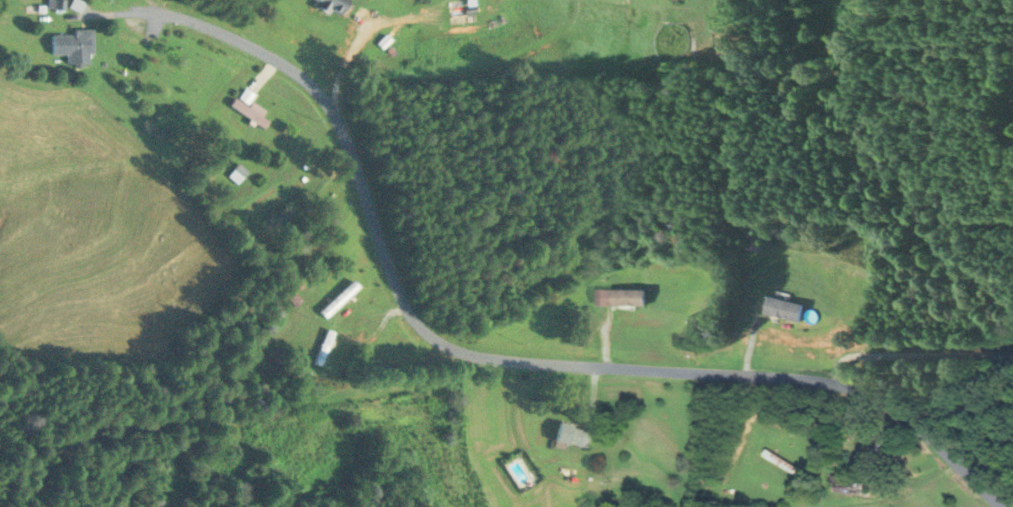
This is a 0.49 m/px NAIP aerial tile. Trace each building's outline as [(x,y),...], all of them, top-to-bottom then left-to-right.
[(341,16),(350,0),(313,0),(341,16)] [(476,22),(474,0),(449,0),(451,24),(476,22)] [(93,27),(75,27),(75,32),(53,32),(53,53),(70,53),(70,63),(93,63),(93,27)] [(270,120),(262,114),(266,109),(251,99),(256,92),(245,85),(232,105),(265,128),(270,120)] [(237,183),(249,171),(240,162),(228,174),(237,183)] [(361,286),(354,279),(321,311),(327,318),(361,286)] [(646,305),(646,288),(613,288),(613,305),(646,305)] [(764,313),(800,320),(803,303),(768,295),(764,313)] [(315,362),(322,365),(337,332),(329,329),(315,362)] [(592,431),(562,421),(556,438),(586,448),(592,431)] [(765,456),(796,472),(799,465),(768,449),(765,456)] [(833,492),(867,492),(867,474),(833,474),(833,492)]
